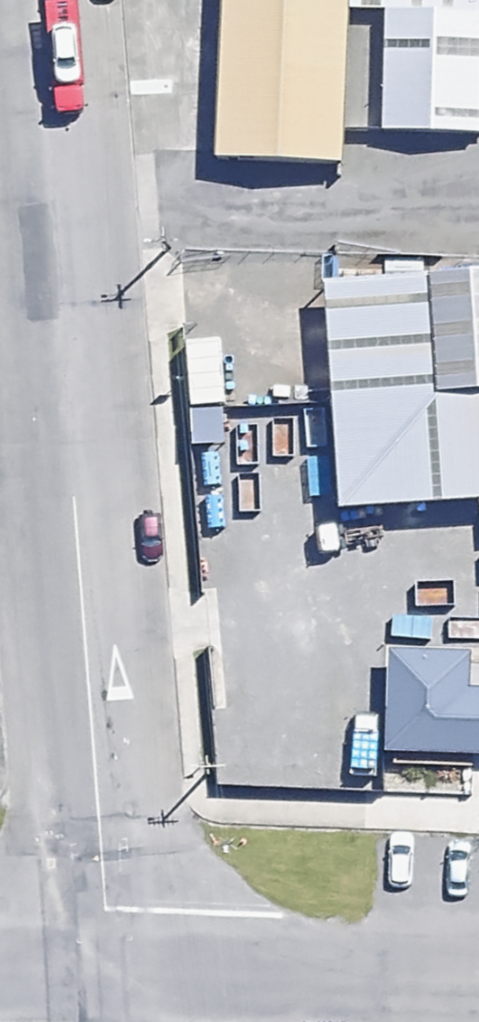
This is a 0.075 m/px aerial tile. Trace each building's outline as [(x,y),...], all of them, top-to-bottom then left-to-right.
[(204,150),(334,159),(345,0),(215,0),(204,150)] [(383,132),(478,133),(478,0),(385,0),(383,132)] [(435,281),(441,408),(478,406),(478,279),(435,281)] [(224,347),(189,347),(190,416),(225,416),(224,347)] [(362,400),(332,403),(339,484),(369,482),(362,400)]
